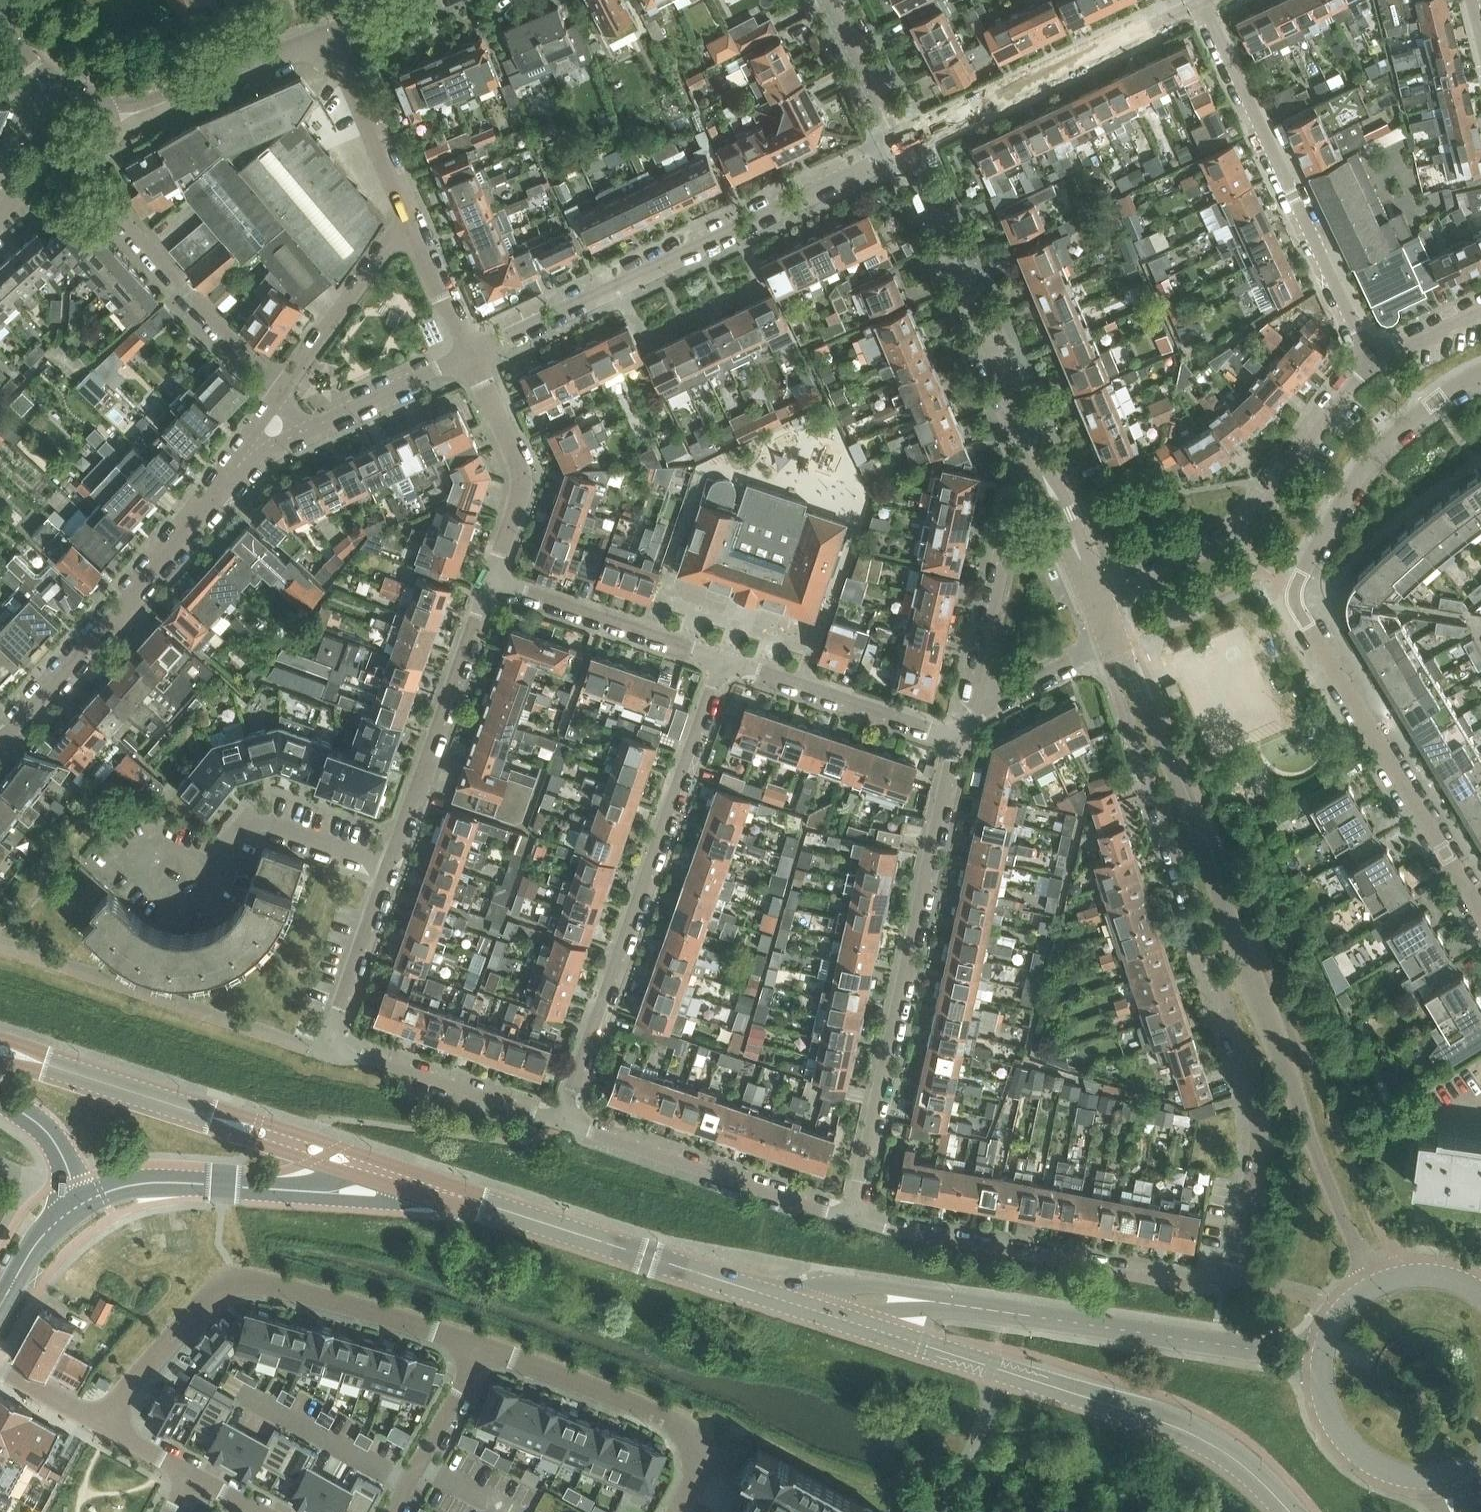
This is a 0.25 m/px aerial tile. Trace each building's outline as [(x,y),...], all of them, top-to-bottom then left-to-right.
[(180,22),(220,3),(218,0),(169,0),(180,22)] [(609,40),(638,25),(625,0),(589,0),(609,40)] [(650,8),(641,13),(655,40),(664,35),(655,17),(664,13),(659,4),(668,0),(646,0),(650,8)] [(698,11),(704,8),(704,3),(702,0),(692,0),(698,11)] [(904,10),(924,0),(899,0),(904,10)] [(911,14),(917,25),(915,26),(919,35),(916,36),(923,49),(955,32),(947,16),(952,13),(945,0),(938,0),(911,14)] [(1044,39),(1066,29),(1053,0),(1049,0),(1037,6),(1034,0),(1029,0),(1026,1),(1030,9),(1044,39)] [(1072,26),(1088,19),(1079,0),(1059,0),(1072,26)] [(1105,11),(1100,0),(1079,0),(1088,19),(1105,11)] [(1105,11),(1121,3),(1119,0),(1100,0),(1105,11)] [(1271,6),(1289,45),(1305,38),(1299,26),(1287,0),(1284,0),(1271,6)] [(1299,26),(1305,38),(1306,40),(1314,36),(1315,38),(1323,34),(1307,0),(1287,0),(1299,26)] [(1323,34),(1330,47),(1338,43),(1325,14),(1332,11),(1328,0),(1307,0),(1323,34)] [(1362,29),(1348,0),(1328,0),(1332,11),(1337,20),(1345,16),(1355,37),(1364,33),(1362,29)] [(1362,29),(1370,26),(1363,10),(1372,6),(1370,0),(1348,0),(1362,29)] [(1387,27),(1450,11),(1447,0),(1417,0),(1406,3),(1405,0),(1380,0),(1387,27)] [(975,5),(967,11),(981,31),(989,25),(975,5)] [(558,6),(531,17),(549,59),(565,52),(571,69),(594,59),(580,22),(567,27),(558,6)] [(1271,6),(1255,14),(1278,63),(1287,59),(1281,48),(1289,45),(1271,6)] [(1022,49),(1044,39),(1030,9),(1008,19),(1022,49)] [(1454,28),(1450,11),(1387,27),(1387,28),(1388,28),(1390,36),(1423,27),(1425,36),(1454,28)] [(1278,63),(1255,14),(1238,22),(1256,59),(1264,56),(1270,67),(1278,63)] [(549,59),(531,17),(505,29),(516,55),(503,61),(512,82),(501,86),(510,107),(521,102),(514,86),(529,80),(524,69),(549,59)] [(771,19),(735,38),(741,51),(778,32),(771,19)] [(1001,60),(1022,49),(1008,19),(987,29),(1001,60)] [(1459,46),(1454,28),(1425,36),(1427,45),(1394,53),(1396,62),(1459,46)] [(730,32),(721,37),(731,56),(740,51),(730,32)] [(955,32),(923,49),(929,60),(931,59),(936,68),(966,53),(966,52),(955,32)] [(721,37),(711,42),(721,61),(731,56),(721,37)] [(463,47),(461,48),(479,91),(493,86),(492,83),(500,80),(483,39),(472,43),(472,41),(462,45),(463,47)] [(758,76),(760,78),(793,61),(791,59),(793,55),(790,51),(787,50),(781,39),(755,53),(753,49),(727,63),(739,86),(758,76)] [(966,53),(936,68),(940,76),(938,78),(943,88),(946,87),(947,89),(977,73),(970,60),(980,54),(982,57),(993,51),(987,40),(966,52),(966,53)] [(1189,48),(1187,45),(1171,53),(1189,90),(1204,122),(1193,128),(1204,151),(1231,138),(1193,57),(1194,56),(1190,47),(1189,48)] [(1425,73),(1463,63),(1459,46),(1396,62),(1398,70),(1423,64),(1425,73)] [(448,53),(439,57),(454,91),(458,100),(479,91),(461,48),(458,49),(457,47),(447,51),(448,53)] [(1171,53),(1155,61),(1168,88),(1176,84),(1180,94),(1189,90),(1171,53)] [(420,65),(417,66),(431,101),(454,91),(439,57),(428,61),(427,59),(419,63),(420,65)] [(780,94),(803,82),(802,80),(804,77),(801,72),(798,71),(793,61),(760,78),(763,85),(754,90),(760,101),(769,97),(770,99),(780,94)] [(1168,88),(1155,61),(1139,68),(1156,105),(1164,102),(1159,92),(1168,88)] [(1377,63),(1367,67),(1371,77),(1382,72),(1377,63)] [(1467,81),(1463,63),(1425,73),(1427,82),(1411,86),(1414,95),(1467,81)] [(418,106),(431,101),(417,66),(414,67),(413,65),(404,69),(405,71),(395,75),(414,121),(423,117),(418,106)] [(1139,68),(1122,76),(1135,103),(1144,99),(1161,136),(1169,133),(1156,106),(1156,105),(1139,68)] [(700,71),(686,78),(691,88),(705,81),(700,71)] [(1343,86),(1338,75),(1325,81),(1331,92),(1343,86)] [(1122,76),(1106,84),(1124,121),(1140,113),(1135,103),(1122,76)] [(301,77),(274,89),(288,122),(299,117),(316,94),(301,77)] [(1331,92),(1325,81),(1312,87),(1318,98),(1331,92)] [(1467,81),(1414,95),(1405,97),(1407,105),(1432,99),(1434,108),(1472,98),(1467,81)] [(819,113),(803,82),(780,94),(784,103),(787,104),(782,118),(822,132),(826,121),(823,115),(819,113)] [(1123,121),(1124,121),(1106,84),(1090,91),(1107,128),(1115,125),(1123,141),(1130,137),(1123,121)] [(1284,119),(1298,148),(1359,119),(1381,108),(1376,97),(1365,102),(1357,85),(1284,119)] [(1299,108),(1293,96),(1290,88),(1273,96),(1282,116),(1299,108)] [(274,89),(244,103),(259,136),(288,122),(274,89)] [(1299,108),(1312,101),(1307,90),(1293,96),(1299,108)] [(1090,91),(1074,99),(1092,136),(1107,128),(1090,91)] [(1414,131),(1427,128),(1476,116),(1472,98),(1434,108),(1436,117),(1412,123),(1414,131)] [(1075,143),(1092,136),(1074,99),(1058,107),(1075,143)] [(12,105),(0,100),(0,134),(12,105)] [(199,122),(225,151),(259,136),(244,103),(202,122),(200,119),(198,120),(199,122)] [(1058,107),(1041,114),(1066,165),(1074,161),(1067,147),(1075,143),(1058,107)] [(1066,165),(1041,114),(1025,122),(1039,149),(1047,145),(1061,175),(1069,172),(1066,165)] [(1480,133),(1476,116),(1427,128),(1429,136),(1438,134),(1440,143),(1480,133)] [(256,250),(271,268),(293,294),(303,307),(335,280),(339,285),(386,220),(299,117),(288,122),(259,136),(225,151),(237,166),(188,194),(187,195),(206,218),(170,249),(206,292),(256,250)] [(819,142),(822,132),(782,118),(777,132),(775,131),(766,134),(778,159),(809,144),(813,145),(819,142)] [(1369,141),(1359,119),(1298,148),(1308,170),(1369,141)] [(634,121),(622,133),(634,145),(646,133),(634,121)] [(159,144),(160,147),(181,182),(188,194),(237,166),(225,151),(199,122),(159,144)] [(1025,122),(1009,129),(1027,166),(1032,177),(1038,174),(1029,154),(1039,149),(1025,122)] [(460,126),(468,144),(475,141),(473,137),(467,123),(460,126)] [(529,124),(514,130),(517,138),(532,132),(529,124)] [(716,124),(709,127),(714,138),(721,135),(716,124)] [(775,160),(778,159),(766,134),(762,126),(740,136),(756,169),(765,165),(768,166),(774,163),(775,160)] [(473,137),(475,141),(477,146),(488,141),(498,137),(494,128),(473,137)] [(705,129),(697,133),(705,152),(684,162),(701,196),(703,194),(706,195),(711,193),(712,190),(722,186),(711,162),(719,159),(705,129)] [(1009,129),(993,137),(1011,174),(1020,169),(1030,190),(1036,188),(1026,167),(1027,166),(1009,129)] [(1414,131),(1406,133),(1411,153),(1419,151),(1414,131)] [(1480,133),(1440,143),(1442,153),(1434,155),(1436,163),(1444,161),(1480,152),(1480,136),(1480,133)] [(753,171),(756,169),(740,136),(718,146),(734,180),(744,175),(747,176),(752,174),(753,171)] [(1011,174),(993,137),(975,146),(978,153),(980,152),(1000,193),(998,194),(1002,203),(1021,194),(1011,174)] [(448,139),(426,149),(431,160),(453,151),(448,139)] [(488,141),(477,146),(434,164),(437,171),(435,171),(440,182),(441,181),(443,184),(477,169),(472,159),(488,152),(486,148),(490,147),(488,141)] [(1186,190),(1243,163),(1240,157),(1242,156),(1237,145),(1235,146),(1234,144),(1203,159),(1208,170),(1182,182),(1186,190)] [(1183,161),(1193,156),(1188,145),(1178,150),(1183,161)] [(168,190),(181,182),(160,147),(128,165),(149,201),(158,196),(163,205),(173,199),(168,190)] [(623,148),(612,153),(616,162),(627,157),(623,148)] [(661,149),(654,152),(661,166),(667,163),(661,149)] [(1353,265),(1355,264),(1415,235),(1413,232),(1404,211),(1390,217),(1358,151),(1354,153),(1310,174),(1353,265)] [(1444,161),(1449,178),(1465,174),(1468,186),(1480,183),(1480,152),(1444,161)] [(581,160),(584,168),(595,162),(592,155),(581,160)] [(677,207),(679,206),(663,172),(653,177),(649,168),(645,170),(639,157),(632,160),(638,173),(659,216),(668,211),(671,212),(676,210),(677,207)] [(1155,174),(1166,169),(1161,159),(1146,166),(1148,171),(1152,169),(1155,174)] [(684,162),(663,172),(679,206),(689,201),(692,202),(698,199),(699,197),(701,196),(684,162)] [(1246,169),(1243,163),(1186,190),(1190,199),(1216,187),(1221,196),(1252,182),(1251,179),(1253,178),(1248,168),(1246,169)] [(1130,173),(1135,184),(1146,179),(1141,168),(1130,173)] [(447,194),(451,202),(485,188),(506,179),(503,171),(489,177),(481,180),(477,169),(443,184),(444,186),(442,186),(446,195),(447,194)] [(1121,190),(1133,185),(1126,169),(1119,173),(1117,182),(1121,190)] [(618,183),(638,225),(642,224),(645,225),(650,222),(651,220),(659,216),(638,173),(618,183)] [(566,180),(556,184),(563,200),(573,195),(566,180)] [(544,181),(524,189),(527,197),(527,196),(547,188),(544,181)] [(1077,189),(1080,196),(1095,189),(1092,182),(1077,189)] [(600,202),(617,236),(620,234),(623,235),(627,233),(628,230),(638,225),(618,183),(614,183),(600,190),(597,194),(600,202)] [(1229,207),(1236,220),(1263,206),(1253,185),(1200,210),(1204,219),(1229,207)] [(1104,186),(1096,190),(1103,206),(1112,202),(1104,186)] [(1045,224),(1036,204),(1058,195),(1055,187),(1009,206),(1011,212),(1004,215),(1013,238),(1045,224)] [(455,213),(460,224),(494,210),(485,188),(451,202),(451,204),(450,205),(454,214),(455,213)] [(1454,203),(1451,188),(1444,189),(1448,208),(1454,203)] [(1469,190),(1474,213),(1480,212),(1480,188),(1469,190)] [(527,196),(527,197),(505,206),(508,214),(530,204),(527,196)] [(614,237),(617,236),(600,202),(582,210),(579,203),(567,208),(579,233),(587,229),(595,246),(605,241),(608,242),(613,240),(614,237)] [(1263,206),(1236,220),(1228,223),(1235,237),(1217,246),(1220,252),(1273,227),(1263,206)] [(1462,206),(1452,211),(1458,223),(1468,219),(1462,206)] [(470,247),(504,233),(494,210),(460,224),(465,235),(463,236),(467,246),(469,245),(470,247)] [(1019,253),(1030,278),(1063,263),(1074,259),(1067,244),(1072,238),(1070,234),(1094,222),(1089,211),(1059,225),(1064,235),(1019,253)] [(869,213),(848,224),(862,254),(863,253),(869,267),(873,274),(894,264),(886,248),(869,213)] [(1132,235),(1144,230),(1137,214),(1125,219),(1132,235)] [(40,230),(39,231),(66,261),(69,258),(72,261),(101,234),(101,233),(91,242),(71,220),(49,240),(40,230)] [(827,234),(841,264),(862,254),(848,224),(827,234)] [(1420,292),(1442,281),(1432,258),(1425,244),(1435,239),(1429,225),(1413,232),(1415,235),(1355,264),(1380,316),(1384,321),(1389,323),(1395,321),(1399,318),(1401,313),(1399,308),(1422,297),(1420,292)] [(1283,248),(1273,227),(1220,252),(1223,259),(1236,253),(1243,267),(1283,248)] [(572,229),(548,240),(547,240),(550,246),(542,250),(550,267),(554,265),(557,266),(562,263),(564,260),(582,251),(572,229)] [(23,244),(22,245),(50,275),(66,261),(39,231),(24,245),(23,244)] [(475,257),(480,269),(513,255),(504,233),(470,247),(471,248),(469,249),(473,258),(475,257)] [(526,249),(531,247),(547,240),(548,240),(545,233),(523,242),(526,249)] [(115,249),(101,234),(72,261),(86,277),(117,249),(116,248),(115,249)] [(827,234),(806,243),(820,274),(841,264),(827,234)] [(1130,234),(1120,238),(1130,261),(1140,256),(1130,234)] [(1145,236),(1134,241),(1142,257),(1152,253),(1145,236)] [(1480,266),(1480,247),(1476,237),(1454,247),(1466,273),(1480,266)] [(806,243),(785,253),(800,283),(820,274),(806,243)] [(34,290),(50,275),(22,245),(6,259),(34,290)] [(526,249),(513,255),(480,269),(484,279),(482,279),(486,289),(488,288),(490,293),(495,291),(496,293),(504,289),(503,287),(541,271),(531,247),(526,249)] [(1443,284),(1466,273),(1454,247),(1432,258),(1442,281),(1443,284)] [(1240,294),(1293,269),(1283,248),(1243,267),(1249,280),(1245,282),(1245,283),(1236,287),(1240,294)] [(117,249),(86,277),(101,293),(131,265),(117,249)] [(764,264),(777,292),(780,298),(789,294),(787,289),(800,283),(785,253),(764,264)] [(1149,261),(1155,275),(1166,271),(1160,256),(1149,261)] [(0,265),(0,284),(18,304),(34,290),(6,259),(0,265)] [(1140,267),(1138,260),(1119,267),(1122,274),(1140,267)] [(1039,300),(1073,286),(1063,263),(1030,278),(1039,300)] [(146,281),(131,265),(101,293),(116,309),(146,281)] [(864,278),(873,274),(869,267),(861,271),(864,278)] [(262,300),(257,307),(287,328),(294,319),(296,320),(303,311),(301,310),(303,307),(290,297),(293,294),(271,268),(256,290),(262,300)] [(1303,290),(1293,269),(1240,294),(1243,301),(1255,295),(1256,297),(1270,291),(1275,303),(1303,290)] [(860,290),(859,290),(868,312),(906,296),(904,291),(902,292),(893,270),(858,286),(860,290)] [(1158,283),(1165,299),(1176,294),(1169,278),(1158,283)] [(131,325),(160,298),(146,282),(146,281),(116,309),(131,325)] [(225,281),(210,296),(218,304),(233,289),(225,281)] [(18,304),(0,284),(0,316),(6,323),(6,322),(3,319),(18,304)] [(1039,300),(1048,322),(1082,308),(1073,286),(1039,300)] [(774,294),(752,304),(767,335),(789,325),(774,294)] [(52,298),(52,309),(63,310),(63,299),(52,298)] [(1166,303),(1173,320),(1185,315),(1178,298),(1166,303)] [(71,300),(71,310),(82,311),(82,300),(71,300)] [(158,327),(174,313),(165,304),(149,318),(158,327)] [(767,335),(752,304),(731,314),(746,345),(767,335)] [(286,331),(287,328),(257,307),(248,319),(240,314),(235,321),(242,328),(252,335),(251,337),(262,344),(263,343),(272,349),(279,340),(281,341),(287,333),(286,331)] [(403,313),(393,308),(387,320),(398,324),(403,313)] [(917,328),(908,308),(865,326),(868,334),(860,337),(865,350),(917,328)] [(1057,344),(1091,330),(1082,308),(1048,322),(1057,344)] [(62,320),(63,310),(52,309),(51,320),(62,320)] [(81,321),(82,311),(71,310),(70,321),(81,321)] [(710,324),(730,366),(731,368),(752,358),(746,345),(731,314),(710,324)] [(842,318),(843,320),(847,329),(856,325),(851,315),(842,318)] [(1103,319),(1105,325),(1116,321),(1114,315),(1103,319)] [(1303,333),(1286,351),(1309,372),(1327,352),(1316,341),(1325,331),(1311,318),(1300,330),(1303,333)] [(827,326),(831,336),(847,329),(843,320),(827,326)] [(1116,321),(1105,325),(1108,331),(1119,326),(1116,321)] [(1187,321),(1176,325),(1184,345),(1195,341),(1187,321)] [(1283,337),(1269,323),(1261,328),(1267,334),(1277,343),(1283,337)] [(625,329),(609,336),(624,368),(637,362),(638,365),(647,360),(630,324),(624,326),(625,329)] [(689,334),(704,365),(709,376),(730,366),(710,324),(689,334)] [(878,359),(881,365),(924,347),(917,328),(865,350),(870,362),(878,359)] [(127,360),(128,360),(148,341),(137,330),(116,349),(119,351),(127,360)] [(1057,344),(1067,366),(1101,352),(1091,330),(1057,344)] [(1174,348),(1167,333),(1156,337),(1162,353),(1174,348)] [(668,344),(683,375),(704,365),(689,334),(668,344)] [(1271,350),(1277,343),(1267,334),(1261,341),(1271,350)] [(588,346),(603,378),(624,368),(609,336),(601,340),(597,339),(592,342),(590,345),(588,346)] [(828,342),(814,348),(817,354),(831,348),(828,342)] [(1239,369),(1244,364),(1253,354),(1240,342),(1227,357),(1239,369)] [(39,343),(31,351),(39,358),(47,351),(39,343)] [(689,387),(683,375),(668,344),(648,353),(668,397),(689,387)] [(782,345),(774,349),(781,365),(789,361),(782,345)] [(566,356),(581,388),(603,378),(588,346),(587,346),(584,346),(577,349),(576,352),(566,356)] [(932,366),(924,347),(881,365),(885,375),(896,370),(900,380),(932,366)] [(1101,352),(1067,366),(1076,389),(1119,371),(1110,348),(1101,352)] [(89,349),(81,357),(88,364),(96,357),(89,349)] [(32,366),(39,358),(31,351),(24,359),(32,366)] [(119,351),(100,370),(108,378),(127,360),(119,351)] [(1292,390),(1309,372),(1286,351),(1280,358),(1277,356),(1267,367),(1292,390)] [(1255,389),(1244,399),(1265,422),(1277,411),(1276,409),(1285,399),(1292,390),(1267,367),(1253,354),(1244,364),(1259,378),(1252,386),(1255,389)] [(546,366),(561,397),(581,388),(566,356),(559,360),(555,359),(549,362),(548,365),(546,366)] [(222,363),(198,390),(225,415),(226,414),(230,414),(234,411),(234,406),(249,391),(222,363)] [(820,368),(827,382),(834,379),(827,365),(820,368)] [(565,407),(561,397),(546,366),(522,377),(525,385),(528,384),(541,412),(550,408),(554,415),(555,415),(558,421),(569,416),(565,407)] [(904,392),(894,396),(897,403),(940,385),(932,366),(900,380),(904,392)] [(1137,376),(1134,369),(1124,374),(1127,380),(1137,376)] [(11,377),(4,385),(12,392),(19,385),(11,377)] [(172,403),(180,411),(205,435),(206,434),(211,434),(218,427),(218,422),(225,415),(198,390),(187,379),(183,382),(188,386),(172,403)] [(1121,401),(1120,399),(1112,379),(1078,393),(1087,415),(1121,401)] [(12,392),(4,385),(0,389),(0,396),(5,400),(12,392)] [(940,385),(897,403),(876,412),(879,421),(898,413),(911,408),(915,418),(948,404),(940,385)] [(1211,388),(1205,393),(1217,408),(1223,404),(1211,388)] [(842,391),(833,395),(838,406),(847,402),(842,391)] [(1210,413),(1217,408),(1205,393),(1199,398),(1210,413)] [(1252,433),(1265,422),(1244,399),(1233,409),(1230,406),(1220,413),(1240,439),(1251,431),(1252,433)] [(1152,405),(1155,413),(1166,409),(1163,400),(1152,405)] [(778,410),(782,418),(801,409),(797,401),(778,410)] [(1087,415),(1097,438),(1131,423),(1121,401),(1087,415)] [(172,402),(155,420),(188,452),(205,435),(180,411),(172,403),(172,402)] [(572,404),(565,407),(569,416),(576,413),(572,404)] [(909,434),(912,441),(956,423),(948,404),(915,418),(920,429),(909,434)] [(430,421),(450,463),(452,466),(481,452),(460,406),(430,420),(430,421)] [(783,422),(777,409),(756,419),(762,432),(783,422)] [(1170,417),(1166,409),(1155,413),(1159,422),(1170,417)] [(1216,423),(1202,433),(1219,461),(1233,452),(1230,447),(1240,439),(1220,413),(1213,419),(1216,423)] [(189,465),(166,443),(169,440),(144,416),(137,423),(154,439),(152,442),(159,449),(150,459),(173,482),(189,465)] [(412,429),(444,498),(450,496),(451,491),(440,468),(450,463),(430,421),(426,420),(420,423),(418,427),(412,429)] [(556,443),(560,450),(607,428),(603,420),(582,429),(578,420),(551,433),(552,434),(551,438),(553,443),(556,443)] [(956,423),(912,441),(905,444),(913,463),(964,442),(956,423)] [(1140,446),(1131,423),(1097,438),(1106,460),(1140,446)] [(728,439),(736,435),(731,425),(723,429),(728,439)] [(607,428),(560,450),(563,457),(562,461),(564,466),(567,466),(567,467),(594,455),(590,446),(611,436),(607,428)] [(394,438),(427,506),(444,498),(412,429),(408,431),(404,430),(396,434),(394,438)] [(9,439),(0,431),(0,448),(9,439)] [(1204,469),(1219,461),(1202,433),(1176,448),(1170,440),(1157,449),(1168,465),(1181,457),(1190,471),(1201,464),(1204,469)] [(377,446),(409,515),(427,506),(394,438),(391,436),(382,440),(381,444),(377,446)] [(718,450),(715,442),(694,451),(697,459),(718,450)] [(859,442),(856,443),(851,445),(859,463),(867,460),(859,442)] [(689,451),(686,443),(664,453),(668,461),(689,451)] [(360,454),(358,455),(372,485),(378,497),(389,492),(402,518),(409,515),(377,446),(371,449),(367,447),(361,450),(360,454)] [(655,446),(639,453),(645,467),(664,466),(655,446)] [(966,446),(944,455),(948,464),(952,465),(971,457),(966,446)] [(155,502),(173,482),(150,459),(141,450),(122,470),(155,502)] [(491,473),(481,452),(452,466),(457,476),(451,491),(450,496),(480,506),(491,473)] [(372,485),(358,455),(357,455),(353,454),(348,457),(346,461),(337,465),(351,495),(372,485)] [(861,468),(867,482),(878,478),(872,463),(861,468)] [(937,474),(933,491),(974,500),(975,497),(978,498),(980,487),(977,486),(980,475),(978,474),(979,470),(978,466),(966,464),(964,471),(944,467),(942,476),(937,474)] [(351,495),(337,465),(329,469),(325,467),(320,470),(319,473),(316,475),(330,505),(351,495)] [(97,467),(87,477),(136,522),(155,502),(122,470),(111,481),(97,467)] [(565,470),(558,490),(589,501),(600,505),(613,468),(582,469),(580,475),(565,470)] [(660,472),(658,478),(668,482),(670,475),(660,472)] [(304,481),(294,485),(308,515),(330,505),(316,475),(314,476),(311,474),(305,477),(304,481)] [(1480,518),(1480,480),(1479,477),(1479,478),(1477,476),(1469,482),(1470,484),(1461,490),(1480,518)] [(133,525),(136,522),(87,477),(76,489),(97,509),(90,516),(122,547),(138,530),(133,525)] [(848,522),(806,508),(809,501),(749,481),(742,501),(735,499),(737,495),(738,491),(737,488),(736,484),(734,481),(732,479),(728,478),(725,477),(721,477),(718,478),(715,480),(713,484),(711,487),(706,502),(703,501),(679,572),(736,591),(735,593),(758,601),(758,599),(815,619),(848,522)] [(267,503),(290,524),(308,515),(294,485),(293,486),(289,484),(284,487),(283,491),(276,494),(267,503)] [(1480,528),(1480,518),(1461,490),(1459,488),(1451,494),(1452,496),(1443,503),(1469,537),(1480,528)] [(557,501),(555,508),(603,524),(606,516),(586,509),(589,501),(558,490),(555,500),(557,501)] [(973,503),(974,500),(933,491),(928,514),(969,523),(971,512),(975,513),(977,503),(973,503)] [(446,511),(441,525),(470,536),(473,534),(475,529),(473,526),(479,510),(450,499),(435,506),(435,507),(446,511)] [(1426,517),(1453,550),(1469,537),(1443,503),(1442,501),(1433,508),(1435,510),(1426,517)] [(309,544),(290,524),(267,503),(266,504),(265,503),(258,510),(260,511),(254,517),(297,557),(309,544)] [(550,514),(546,524),(577,534),(581,525),(610,535),(612,527),(603,524),(555,508),(553,515),(550,514)] [(928,514),(923,538),(964,547),(964,544),(968,545),(970,535),(967,534),(969,523),(928,514)] [(1437,563),(1453,550),(1426,517),(1424,515),(1416,522),(1418,524),(1409,531),(1437,563)] [(33,534),(88,587),(90,586),(92,586),(99,578),(99,575),(105,569),(50,516),(33,534)] [(105,564),(122,547),(90,516),(90,517),(74,534),(105,564)] [(410,534),(425,539),(463,553),(470,536),(441,525),(431,522),(428,531),(413,526),(410,534)] [(236,541),(234,543),(294,597),(310,612),(313,608),(311,606),(328,588),(293,556),(290,560),(282,553),(283,552),(252,524),(244,533),(241,532),(236,537),(236,541)] [(543,542),(583,556),(600,562),(603,554),(574,544),(577,534),(546,524),(543,534),(546,535),(543,542)] [(634,592),(651,598),(661,570),(652,566),(665,527),(657,524),(656,528),(634,592)] [(368,530),(366,525),(350,533),(357,543),(368,530)] [(634,560),(626,558),(616,586),(634,592),(656,528),(647,525),(639,550),(638,550),(634,560)] [(1401,538),(1393,545),(1421,577),(1437,563),(1409,531),(1407,529),(1399,536),(1401,538)] [(599,580),(616,586),(626,558),(617,555),(624,533),(615,530),(599,580)] [(964,547),(923,538),(920,552),(925,553),(923,563),(958,571),(961,560),(964,560),(966,550),(963,550),(964,547)] [(351,539),(335,548),(344,557),(356,545),(351,539)] [(457,570),(463,553),(425,539),(422,547),(432,551),(429,559),(457,570)] [(600,562),(583,556),(543,542),(541,550),(538,549),(534,558),(595,579),(600,562)] [(880,554),(882,545),(866,542),(864,550),(880,554)] [(224,551),(216,559),(249,590),(260,578),(289,604),(294,597),(234,543),(227,551),(224,551)] [(1385,553),(1377,560),(1406,591),(1421,577),(1393,545),(1392,546),(1391,544),(1383,551),(1385,553)] [(301,560),(312,570),(318,564),(306,554),(301,560)] [(339,554),(329,564),(335,571),(346,560),(339,554)] [(37,586),(56,604),(59,601),(68,610),(73,606),(76,603),(79,603),(83,599),(83,596),(86,594),(51,561),(41,572),(36,572),(31,567),(31,562),(23,555),(18,555),(9,565),(11,567),(34,589),(37,586)] [(865,580),(872,557),(860,555),(853,577),(865,580)] [(249,590),(216,559),(210,566),(210,570),(200,580),(232,609),(249,590)] [(1406,591),(1377,560),(1376,560),(1374,559),(1359,574),(1361,576),(1357,580),(1355,582),(1353,585),(1352,587),(1350,590),(1349,593),(1350,594),(1396,601),(1406,591)] [(4,603),(7,606),(43,640),(60,623),(44,607),(48,603),(11,567),(4,575),(18,588),(4,603)] [(383,583),(403,591),(445,606),(452,588),(442,585),(445,576),(422,567),(415,585),(386,575),(383,583)] [(915,591),(952,600),(954,592),(958,590),(960,582),(957,578),(957,576),(920,568),(915,591)] [(190,588),(183,596),(222,631),(222,632),(231,622),(233,620),(227,615),(232,609),(200,580),(193,588),(190,588)] [(854,602),(859,587),(847,583),(841,598),(854,602)] [(1480,597),(1480,585),(1480,584),(1469,594),(1475,602),(1480,597)] [(409,603),(406,613),(439,625),(445,606),(403,591),(400,599),(409,603)] [(952,600),(915,591),(910,615),(947,623),(951,620),(953,613),(950,609),(952,600)] [(168,616),(205,649),(222,631),(183,596),(177,602),(177,605),(168,616)] [(1450,609),(1451,598),(1442,596),(1440,607),(1450,609)] [(1463,600),(1451,598),(1450,609),(1464,611),(1469,607),(1463,600)] [(332,609),(322,605),(316,624),(326,628),(332,609)] [(1355,627),(1353,629),(1364,647),(1366,645),(1366,646),(1403,624),(1397,613),(1348,605),(1347,605),(1347,608),(1348,611),(1348,614),(1349,616),(1350,619),(1352,621),(1355,627)] [(43,640),(7,606),(0,613),(0,633),(26,658),(43,640)] [(375,623),(390,628),(432,644),(439,625),(406,613),(402,623),(393,620),(393,621),(378,615),(375,623)] [(947,623),(910,615),(905,638),(942,647),(944,639),(948,636),(950,629),(947,625),(947,623)] [(834,619),(832,624),(822,656),(825,657),(826,660),(834,662),(836,661),(845,664),(846,663),(857,666),(869,631),(834,619)] [(130,655),(185,704),(215,670),(161,621),(130,655)] [(1436,632),(1450,634),(1452,623),(1438,621),(1436,632)] [(1467,626),(1452,623),(1450,634),(1461,636),(1470,631),(1467,626)] [(1377,664),(1378,664),(1414,642),(1403,624),(1366,646),(1372,655),(1370,656),(1375,665),(1377,664)] [(513,627),(506,647),(548,662),(578,672),(585,652),(513,627)] [(396,641),(392,653),(425,664),(432,644),(390,628),(387,638),(396,641)] [(318,656),(336,662),(344,639),(325,633),(318,656)] [(942,647),(905,638),(900,661),(937,670),(938,669),(941,666),(943,659),(940,655),(942,647)] [(1472,657),(1480,652),(1480,650),(1474,638),(1465,644),(1472,657)] [(0,681),(20,660),(0,641),(0,680),(0,681)] [(354,664),(360,645),(349,641),(342,660),(354,664)] [(1414,642),(1378,664),(1383,674),(1381,675),(1387,684),(1389,682),(1389,683),(1425,661),(1414,642)] [(874,656),(875,656),(878,646),(868,644),(866,654),(868,654),(874,656)] [(548,662),(506,647),(500,666),(533,677),(536,667),(545,670),(548,662)] [(296,652),(284,648),(276,659),(292,664),(296,652)] [(309,657),(296,652),(292,664),(305,669),(309,657)] [(1472,657),(1479,670),(1480,669),(1480,652),(1472,657)] [(874,656),(868,654),(862,681),(868,683),(874,656)] [(185,704),(130,655),(115,672),(165,718),(170,722),(185,704)] [(581,689),(603,697),(615,662),(593,655),(581,689)] [(1400,701),(1437,679),(1445,674),(1434,656),(1425,661),(1389,683),(1395,692),(1393,693),(1398,702),(1400,701)] [(321,661),(309,657),(305,669),(317,673),(321,661)] [(378,662),(375,670),(417,686),(424,668),(390,657),(387,665),(378,662)] [(334,665),(321,661),(317,673),(330,678),(333,669),(334,665)] [(937,670),(900,661),(896,681),(932,694),(935,683),(938,681),(940,675),(937,671),(937,670)] [(637,670),(615,662),(603,697),(624,704),(637,670)] [(248,684),(261,669),(256,664),(240,681),(245,686),(248,684)] [(268,677),(282,682),(287,669),(277,665),(268,677)] [(381,683),(378,693),(411,705),(417,686),(375,670),(362,666),(359,675),(381,683)] [(529,688),(533,677),(500,666),(493,685),(549,705),(552,696),(529,688)] [(299,673),(287,669),(282,682),(294,687),(299,673)] [(365,710),(404,724),(411,705),(378,693),(336,677),(339,670),(333,669),(330,678),(328,683),(324,695),(365,710)] [(645,711),(657,677),(637,670),(624,704),(645,711)] [(100,689),(127,713),(151,734),(165,718),(115,672),(100,689)] [(299,673),(294,687),(304,690),(309,676),(299,673)] [(319,680),(309,676),(304,690),(314,694),(319,680)] [(678,684),(657,677),(645,711),(669,720),(673,707),(670,706),(678,684)] [(1448,698),(1437,679),(1400,701),(1406,711),(1404,712),(1409,721),(1411,719),(1411,720),(1448,698)] [(323,697),(324,695),(328,683),(319,680),(314,694),(323,697)] [(1167,685),(1168,688),(1172,697),(1182,693),(1177,681),(1167,685)] [(493,685),(487,704),(519,715),(523,705),(546,713),(549,705),(493,685)] [(85,706),(86,707),(116,734),(122,727),(118,723),(127,713),(100,689),(85,706)] [(198,696),(190,705),(196,711),(204,702),(198,696)] [(1422,738),(1459,716),(1448,698),(1411,720),(1417,729),(1415,730),(1420,739),(1422,738)] [(1054,713),(1055,715),(1070,745),(1073,749),(1092,739),(1077,703),(1066,709),(1063,708),(1054,713)] [(519,715),(487,704),(480,723),(555,749),(558,741),(516,726),(519,715)] [(79,713),(71,722),(108,756),(109,756),(143,787),(167,794),(170,786),(119,741),(121,738),(116,734),(86,707),(81,714),(79,713)] [(754,758),(758,746),(769,714),(767,714),(765,711),(759,709),(756,710),(747,707),(740,728),(737,727),(732,745),(734,746),(733,751),(754,758)] [(404,724),(365,710),(357,733),(396,747),(404,724)] [(617,727),(620,718),(621,713),(615,711),(610,725),(617,727)] [(1464,713),(1459,716),(1422,738),(1428,748),(1426,749),(1431,758),(1433,756),(1434,757),(1470,735),(1475,732),(1464,713)] [(771,715),(769,714),(758,746),(771,751),(769,755),(777,758),(790,721),(779,718),(778,715),(774,714),(771,715)] [(1073,749),(1070,745),(1055,715),(1047,720),(1044,718),(1034,723),(1036,726),(1052,756),(1064,749),(1066,753),(1073,749)] [(640,725),(620,718),(617,727),(637,734),(640,726),(640,725)] [(269,728),(247,734),(259,774),(279,768),(280,721),(280,730),(276,731),(273,731),(270,732),(269,728)] [(299,775),(313,736),(292,729),(290,732),(287,732),(281,731),(281,721),(280,721),(279,768),(299,775)] [(790,721),(777,758),(786,760),(788,756),(800,760),(811,728),(809,728),(808,725),(802,723),(799,724),(790,721)] [(95,772),(108,756),(71,722),(62,732),(63,734),(57,741),(49,734),(43,741),(40,739),(33,747),(36,750),(72,761),(75,757),(82,763),(84,762),(95,772)] [(480,723),(473,742),(506,753),(510,743),(552,758),(555,749),(480,723)] [(640,726),(637,734),(636,738),(657,745),(661,733),(640,726)] [(1015,734),(1016,736),(1031,766),(1043,760),(1046,764),(1053,759),(1052,756),(1036,726),(1027,730),(1024,729),(1015,734)] [(813,729),(811,728),(800,760),(814,765),(812,769),(820,772),(832,736),(823,733),(822,729),(816,728),(813,729)] [(259,774),(247,734),(228,740),(226,733),(222,730),(209,734),(212,740),(218,748),(238,780),(259,774)] [(166,732),(150,750),(156,756),(172,737),(166,732)] [(389,767),(396,747),(357,733),(350,753),(350,754),(389,767)] [(609,750),(650,764),(657,745),(636,738),(624,734),(620,744),(612,741),(609,750)] [(1445,775),(1480,754),(1480,753),(1470,735),(1434,757),(1439,766),(1437,767),(1443,776),(1445,775)] [(334,743),(313,736),(299,775),(320,782),(332,747),(333,747),(334,743)] [(842,739),(832,736),(820,772),(841,779),(843,775),(853,743),(851,742),(850,739),(845,737),(842,739)] [(1033,770),(1031,766),(1016,736),(1007,741),(1004,740),(995,745),(1012,776),(1024,770),(1026,774),(1033,770)] [(570,742),(559,739),(555,751),(567,755),(570,742)] [(207,753),(193,770),(225,796),(238,780),(218,748),(212,740),(217,749),(212,753),(210,755),(207,753)] [(506,753),(473,742),(467,761),(508,775),(535,784),(538,775),(503,763),(506,753)] [(856,743),(853,743),(843,775),(856,779),(854,784),(862,786),(874,750),(866,747),(864,744),(859,742),(856,743)] [(985,790),(984,794),(1008,800),(1013,778),(1012,776),(995,745),(994,743),(993,747),(995,747),(991,765),(988,767),(983,788),(985,790)] [(350,753),(333,747),(332,747),(320,782),(352,794),(350,799),(348,799),(348,800),(378,811),(385,789),(382,788),(389,767),(350,754),(350,753)] [(611,772),(644,783),(650,764),(609,750),(606,758),(614,761),(611,772)] [(881,800),(895,757),(894,756),(892,753),(888,752),(885,753),(874,750),(862,786),(869,789),(867,795),(881,800)] [(27,751),(25,753),(16,765),(45,788),(57,773),(64,779),(75,765),(27,751)] [(566,755),(555,751),(549,769),(560,773),(566,755)] [(1445,775),(1450,785),(1448,786),(1454,795),(1456,793),(1456,794),(1480,779),(1480,754),(1445,775)] [(899,758),(895,757),(881,800),(895,804),(897,800),(905,802),(917,764),(907,761),(906,758),(901,756),(899,758)] [(535,784),(508,775),(467,761),(453,799),(516,821),(523,819),(535,784)] [(16,765),(1,783),(38,813),(43,806),(36,800),(45,788),(16,765)] [(210,813),(225,796),(193,770),(178,787),(210,813)] [(743,791),(743,790),(747,779),(725,771),(721,783),(743,791)] [(583,783),(637,802),(644,783),(611,772),(607,781),(586,774),(583,783)] [(552,773),(547,787),(558,791),(563,776),(552,773)] [(1311,807),(1324,829),(1362,805),(1361,804),(1361,805),(1360,806),(1354,797),(1356,796),(1357,796),(1349,783),(1348,784),(1349,784),(1347,785),(1341,774),(1313,791),(1319,802),(1311,807)] [(818,778),(808,775),(801,796),(811,799),(818,778)] [(1102,778),(1089,784),(1093,793),(1106,786),(1102,778)] [(1467,812),(1480,804),(1480,779),(1456,794),(1462,803),(1460,804),(1465,813),(1467,812)] [(0,784),(0,813),(16,825),(25,814),(32,820),(38,813),(1,783),(0,784)] [(601,798),(598,809),(631,821),(637,802),(583,783),(580,791),(601,798)] [(749,792),(764,797),(767,788),(752,783),(749,792)] [(713,797),(710,806),(745,818),(748,808),(759,812),(775,812),(776,807),(718,787),(715,796),(713,797)] [(764,797),(785,804),(788,795),(767,787),(767,788),(764,797)] [(556,795),(545,791),(541,805),(551,809),(556,795)] [(857,803),(860,794),(852,791),(849,801),(857,803)] [(1090,800),(1094,812),(1119,804),(1115,792),(1090,800)] [(1008,800),(984,794),(982,802),(980,804),(978,813),(980,813),(1023,823),(1027,804),(1008,800)] [(1134,852),(1119,804),(1094,812),(1104,845),(1101,849),(1105,862),(1132,853),(1134,852)] [(1478,831),(1480,829),(1480,804),(1467,812),(1473,822),(1471,823),(1476,832),(1478,830),(1478,831)] [(1362,805),(1324,829),(1336,850),(1345,845),(1351,855),(1379,838),(1373,828),(1374,827),(1375,827),(1374,825),(1373,825),(1372,826),(1366,817),(1368,816),(1368,817),(1369,817),(1362,805)] [(708,817),(705,826),(754,843),(757,834),(741,829),(745,818),(710,806),(707,814),(708,817)] [(451,807),(445,825),(484,838),(486,839),(489,830),(506,836),(509,827),(451,807)] [(574,812),(571,821),(624,840),(631,821),(598,809),(594,819),(574,812)] [(537,831),(541,832),(547,815),(537,812),(533,826),(537,831)] [(0,813),(0,842),(9,849),(11,851),(25,833),(16,825),(0,813)] [(974,833),(976,833),(1008,841),(1011,830),(1021,832),(1021,831),(1032,833),(1033,825),(1023,823),(980,813),(978,822),(976,823),(974,833)] [(1076,815),(1067,813),(1063,832),(1072,834),(1076,815)] [(809,824),(824,829),(828,818),(819,815),(818,819),(811,816),(809,824)] [(617,859),(624,840),(571,821),(569,820),(566,828),(575,831),(571,843),(617,859)] [(869,838),(871,831),(850,824),(847,834),(869,838)] [(484,838),(445,825),(439,841),(486,858),(488,850),(480,847),(484,838)] [(754,843),(705,826),(702,834),(699,836),(696,845),(732,857),(735,846),(764,856),(767,848),(754,843)] [(880,828),(877,840),(899,845),(902,833),(880,828)] [(523,852),(530,834),(521,831),(515,849),(523,852)] [(1072,834),(1063,832),(1058,852),(1067,854),(1072,834)] [(790,833),(783,853),(794,857),(801,837),(790,833)] [(1034,846),(1008,841),(976,833),(974,843),(971,843),(969,853),(971,854),(970,858),(1003,865),(1006,850),(1016,853),(1017,851),(1032,854),(1034,846)] [(863,852),(861,862),(897,870),(898,862),(896,859),(898,849),(844,838),(841,847),(863,852)] [(1349,870),(1362,892),(1400,868),(1400,867),(1399,868),(1398,869),(1392,860),(1394,859),(1394,860),(1395,859),(1387,847),(1387,848),(1385,848),(1379,838),(1351,855),(1357,865),(1349,870)] [(439,841),(433,859),(461,869),(464,860),(482,867),(486,858),(439,841)] [(3,857),(9,849),(0,842),(0,855),(3,857)] [(580,860),(576,870),(611,883),(614,874),(613,871),(616,863),(559,843),(556,852),(580,860)] [(695,855),(692,864),(733,879),(745,883),(747,877),(735,873),(736,871),(728,868),(732,857),(696,845),(693,853),(695,855)] [(83,864),(82,864),(53,895),(85,924),(110,948),(117,953),(122,957),(129,962),(135,965),(143,969),(155,973),(168,976),(182,977),(188,977),(193,977),(198,977),(203,976),(208,975),(213,974),(218,973),(223,971),(228,969),(233,967),(238,965),(242,962),(247,959),(251,956),(255,953),(263,946),(267,942),(270,938),(274,934),(277,930),(280,926),(283,921),(285,917),(287,912),(289,907),(291,903),(306,861),(265,847),(255,876),(254,876),(253,877),(241,872),(237,884),(249,888),(249,889),(251,890),(249,894),(247,898),(245,902),(242,906),(240,910),(237,913),(234,916),(230,919),(227,922),(223,925),(220,927),(216,928),(212,930),(208,931),(201,933),(196,934),(192,934),(188,935),(184,935),(180,935),(176,934),(168,933),(163,931),(159,930),(153,927),(149,925),(145,922),(142,919),(138,916),(83,864)] [(798,863),(808,866),(813,850),(803,847),(798,863)] [(518,869),(523,852),(515,849),(509,866),(518,869)] [(789,877),(794,857),(783,853),(778,874),(789,877)] [(1100,888),(1139,876),(1132,853),(1105,862),(1097,864),(1100,874),(1097,878),(1100,888)] [(966,869),(964,876),(999,883),(1001,873),(1011,876),(1013,867),(1003,865),(970,858),(968,867),(966,869)] [(471,872),(461,869),(433,859),(427,876),(476,893),(479,885),(468,881),(471,872)] [(895,879),(897,870),(861,862),(858,873),(849,871),(847,880),(890,889),(891,881),(895,879)] [(745,883),(733,879),(692,864),(689,873),(686,874),(683,883),(718,895),(722,885),(750,894),(753,885),(745,883)] [(1062,874),(1064,865),(1056,864),(1054,872),(1062,874)] [(807,868),(798,865),(793,882),(803,884),(807,868)] [(509,866),(503,883),(511,887),(518,869),(509,866)] [(1400,868),(1362,892),(1374,913),(1383,908),(1389,918),(1417,901),(1411,891),(1412,890),(1413,890),(1412,888),(1411,888),(1412,889),(1410,890),(1405,880),(1406,880),(1407,880),(1400,868)] [(547,881),(561,886),(603,901),(605,894),(608,892),(611,883),(576,870),(573,880),(551,872),(547,881)] [(517,892),(525,895),(531,876),(524,873),(517,892)] [(1062,877),(1051,875),(1047,893),(1058,896),(1062,877)] [(427,876),(421,893),(449,903),(452,894),(473,901),(476,893),(427,876)] [(997,894),(999,883),(964,876),(963,883),(964,885),(962,895),(1014,907),(1016,899),(997,894)] [(1108,900),(1112,910),(1146,900),(1139,876),(1100,888),(1103,898),(1108,900)] [(854,891),(852,901),(888,909),(890,900),(888,897),(890,889),(847,880),(845,889),(854,891)] [(511,887),(503,883),(497,881),(491,898),(492,898),(506,903),(511,887)] [(679,903),(728,920),(735,922),(738,916),(723,910),(723,909),(714,906),(718,895),(683,883),(680,892),(681,895),(679,903)] [(567,898),(563,908),(598,920),(601,912),(600,909),(603,901),(561,886),(558,895),(567,898)] [(525,895),(517,892),(511,911),(518,914),(525,895)] [(421,893),(415,911),(454,924),(464,928),(467,919),(446,912),(449,903),(421,893)] [(1058,896),(1049,894),(1046,909),(1054,911),(1058,896)] [(958,905),(956,914),(991,921),(993,911),(1016,916),(1017,908),(1014,907),(962,895),(960,904),(958,905)] [(508,904),(506,903),(492,898),(486,915),(493,918),(502,921),(508,904)] [(1115,935),(1154,923),(1146,900),(1112,910),(1115,921),(1112,924),(1115,935)] [(841,910),(839,919),(881,928),(883,921),(886,919),(888,909),(852,901),(850,912),(841,910)] [(1387,934),(1400,955),(1439,931),(1438,931),(1437,931),(1436,932),(1431,923),(1432,922),(1432,923),(1433,923),(1426,910),(1425,910),(1425,911),(1424,912),(1417,901),(1389,918),(1372,928),(1379,940),(1387,934)] [(673,913),(670,921),(705,933),(708,923),(724,929),(728,920),(679,903),(676,911),(673,913)] [(595,929),(598,920),(563,908),(560,918),(541,912),(538,921),(589,938),(592,930),(595,929)] [(782,927),(792,929),(796,910),(786,908),(782,927)] [(1100,914),(1098,908),(1086,911),(1088,918),(1100,914)] [(454,924),(415,911),(409,927),(437,937),(440,929),(451,932),(454,924)] [(956,922),(954,932),(1013,945),(1014,946),(1016,938),(988,932),(991,921),(956,914),(955,920),(956,922)] [(1100,914),(1088,918),(1090,924),(1102,920),(1100,914)] [(881,928),(839,919),(831,917),(829,926),(846,930),(843,941),(879,949),(882,939),(880,936),(881,928)] [(493,918),(488,931),(497,934),(502,921),(493,918)] [(502,936),(508,938),(513,939),(519,922),(508,918),(502,936)] [(1052,922),(1043,920),(1041,931),(1050,933),(1052,922)] [(701,944),(705,933),(670,921),(667,930),(668,932),(665,941),(721,960),(724,953),(710,948),(710,947),(701,944)] [(1123,946),(1126,956),(1161,945),(1154,923),(1115,935),(1119,945),(1123,946)] [(409,927),(403,944),(442,957),(448,940),(437,937),(409,927)] [(792,929),(782,927),(776,946),(786,949),(792,929)] [(1446,943),(1439,931),(1400,955),(1412,975),(1402,981),(1409,993),(1419,987),(1456,965),(1449,954),(1451,953),(1451,954),(1452,953),(1450,951),(1450,952),(1448,953),(1443,944),(1444,943),(1445,943),(1446,943)] [(985,949),(1011,954),(1013,945),(954,932),(952,942),(949,943),(948,950),(983,958),(985,949)] [(759,948),(769,951),(774,936),(763,933),(759,948)] [(492,937),(481,934),(477,947),(487,951),(492,937)] [(502,955),(508,938),(502,936),(498,934),(493,951),(502,955)] [(542,941),(540,949),(581,963),(584,956),(586,954),(588,949),(587,946),(555,935),(552,944),(542,941)] [(834,939),(830,958),(873,967),(874,960),(877,958),(879,949),(843,941),(834,939)] [(659,952),(657,960),(692,972),(695,961),(718,969),(721,960),(665,941),(662,950),(659,952)] [(439,966),(442,957),(403,944),(397,961),(425,971),(428,962),(439,966)] [(1130,980),(1168,968),(1161,945),(1126,956),(1129,966),(1126,970),(1130,980)] [(578,970),(581,963),(540,949),(537,956),(547,959),(544,969),(577,981),(580,973),(578,970)] [(785,953),(775,950),(771,965),(781,968),(785,953)] [(948,960),(946,970),(988,979),(990,972),(980,970),(983,958),(948,950),(946,958),(948,960)] [(498,968),(502,955),(493,951),(488,964),(498,968)] [(753,971),(763,974),(768,954),(759,951),(753,971)] [(1115,960),(1113,953),(1101,957),(1103,963),(1115,960)] [(838,969),(835,979),(871,987),(873,978),(871,975),(873,967),(830,958),(828,967),(838,969)] [(688,982),(692,972),(657,960),(654,968),(655,971),(652,979),(694,994),(696,985),(688,982)] [(1117,966),(1115,960),(1103,963),(1105,970),(1117,966)] [(1419,987),(1438,1018),(1477,995),(1476,994),(1475,994),(1476,995),(1474,995),(1469,986),(1470,986),(1471,986),(1464,973),(1463,974),(1462,975),(1456,965),(1419,987)] [(389,1023),(399,1027),(412,989),(417,973),(395,966),(377,1019),(379,1020),(380,1022),(387,1024),(389,1023)] [(471,968),(466,985),(474,988),(477,985),(482,972),(471,968)] [(1138,992),(1141,1002),(1176,991),(1168,968),(1130,980),(1133,990),(1138,992)] [(531,974),(528,983),(569,997),(572,989),(575,988),(577,981),(544,969),(541,978),(531,974)] [(494,991),(500,973),(491,970),(485,988),(494,991)] [(987,988),(988,979),(946,970),(944,979),(941,981),(940,988),(974,996),(977,986),(987,988)] [(747,991),(756,994),(761,979),(751,976),(747,991)] [(424,993),(412,989),(399,1027),(409,1030),(411,1029),(420,1032),(438,980),(430,977),(424,993)] [(802,993),(822,997),(864,1006),(866,999),(869,997),(871,987),(835,979),(826,977),(824,988),(804,983),(802,993)] [(646,990),(643,998),(678,1010),(682,999),(691,1002),(692,999),(709,1005),(711,1000),(694,994),(652,979),(649,988),(646,990)] [(447,983),(438,980),(420,1032),(427,1034),(428,1037),(439,1040),(449,1012),(438,1008),(447,983)] [(566,1005),(569,997),(528,983),(525,990),(535,994),(531,1004),(563,1015),(563,1014),(566,1012),(568,1007),(566,1005)] [(1037,990),(1024,987),(1021,1000),(1034,1003),(1037,990)] [(764,988),(760,1004),(770,1007),(774,991),(764,988)] [(940,998),(938,1007),(996,1020),(998,1012),(972,1007),(974,996),(940,988),(938,995),(940,998)] [(461,1016),(449,1012),(439,1040),(449,1044),(452,1043),(460,1045),(477,997),(478,994),(470,991),(461,1016)] [(1144,1026),(1183,1014),(1176,991),(1141,1002),(1144,1012),(1141,1016),(1144,1026)] [(1477,995),(1438,1018),(1441,1023),(1431,1029),(1448,1057),(1467,1045),(1467,1044),(1480,1036),(1480,1002),(1477,995)] [(743,1010),(751,1013),(755,998),(747,996),(743,1010)] [(459,1047),(480,1054),(489,1025),(477,1021),(480,1012),(479,1011),(484,999),(477,997),(460,1045),(459,1047)] [(863,1013),(864,1006),(822,997),(818,1016),(863,1026),(865,1017),(863,1013)] [(675,1020),(678,1010),(643,998),(640,1007),(642,1009),(639,1018),(680,1032),(683,1023),(675,1020)] [(1127,999),(1115,1003),(1117,1009),(1129,1005),(1127,999)] [(501,1029),(489,1025),(480,1054),(500,1061),(517,1012),(520,1004),(511,1001),(501,1029)] [(765,1023),(770,1007),(760,1004),(755,1020),(765,1023)] [(1131,1012),(1129,1005),(1117,1009),(1119,1015),(1131,1012)] [(996,1020),(938,1007),(936,1017),(933,1018),(932,1026),(976,1036),(979,1025),(994,1028),(996,1020)] [(517,1012),(500,1061),(520,1068),(530,1039),(518,1035),(525,1015),(517,1012)] [(1155,1047),(1167,1043),(1190,1036),(1183,1014),(1144,1026),(1147,1035),(1152,1037),(1155,1047)] [(530,1039),(520,1068),(530,1071),(531,1073),(537,1075),(539,1074),(543,1075),(545,1068),(554,1071),(559,1056),(550,1053),(554,1042),(540,1037),(546,1018),(538,1015),(530,1039)] [(818,1016),(813,1036),(856,1046),(858,1037),(861,1035),(863,1026),(818,1016)] [(637,1022),(633,1034),(655,1041),(659,1029),(637,1022)] [(976,1036),(932,1026),(930,1032),(932,1035),(930,1044),(986,1056),(988,1057),(990,1048),(974,1045),(976,1036)] [(763,1043),(765,1031),(753,1028),(751,1041),(763,1043)] [(661,1041),(677,1046),(680,1037),(664,1031),(661,1041)] [(739,1031),(732,1050),(740,1053),(746,1034),(739,1031)] [(1192,1035),(1190,1036),(1167,1043),(1155,1047),(1161,1066),(1173,1062),(1180,1084),(1205,1076),(1192,1035)] [(813,1036),(809,1056),(854,1066),(856,1056),(854,1053),(856,1046),(813,1036)] [(683,1055),(689,1040),(680,1037),(677,1046),(675,1052),(683,1055)] [(763,1045),(750,1043),(747,1054),(760,1059),(763,1045)] [(711,1047),(702,1044),(699,1052),(709,1055),(711,1047)] [(925,1055),(924,1063),(958,1070),(960,1060),(984,1065),(986,1056),(930,1044),(928,1053),(925,1055)] [(741,1068),(744,1058),(729,1053),(726,1063),(741,1068)] [(852,1074),(854,1066),(809,1056),(807,1066),(787,1061),(786,1069),(805,1075),(847,1084),(849,1076),(852,1074)] [(633,1106),(644,1074),(630,1069),(633,1063),(624,1060),(611,1098),(621,1102),(622,1104),(628,1106),(630,1105),(633,1106)] [(956,1081),(958,1070),(924,1063),(922,1070),(924,1072),(922,1082),(964,1091),(966,1083),(956,1081)] [(647,1066),(644,1074),(633,1106),(635,1107),(636,1109),(642,1111),(644,1110),(654,1113),(667,1076),(660,1074),(661,1071),(647,1066)] [(1027,1071),(1017,1067),(1013,1077),(1023,1081),(1027,1071)] [(1044,1089),(1045,1070),(1031,1069),(1030,1088),(1044,1089)] [(1062,1090),(1065,1077),(1048,1073),(1045,1086),(1062,1090)] [(673,1119),(675,1120),(686,1088),(673,1083),(675,1079),(667,1076),(654,1113),(663,1116),(664,1119),(670,1121),(673,1119)] [(1183,1095),(1208,1087),(1205,1076),(1180,1084),(1183,1095)] [(745,1098),(754,1100),(760,1083),(751,1081),(745,1098)] [(917,1093),(915,1101),(950,1109),(952,1098),(962,1100),(964,1091),(922,1082),(919,1091),(917,1093)] [(1078,1100),(1081,1086),(1064,1082),(1061,1096),(1078,1100)] [(760,1083),(754,1100),(762,1103),(768,1086),(760,1083)] [(827,1084),(823,1096),(827,1097),(821,1112),(829,1115),(834,1100),(843,1103),(846,1089),(827,1084)] [(688,1124),(697,1127),(710,1090),(701,1087),(700,1092),(686,1088),(675,1120),(678,1121),(679,1123),(685,1126),(688,1124)] [(1187,1105),(1212,1097),(1208,1087),(1183,1095),(1187,1105)] [(718,1093),(710,1090),(697,1127),(706,1130),(707,1133),(713,1135),(716,1134),(718,1134),(729,1102),(716,1098),(718,1093)] [(1087,1093),(1084,1105),(1096,1107),(1099,1095),(1087,1093)] [(790,1107),(798,1110),(802,1097),(795,1095),(790,1107)] [(810,1100),(802,1097),(798,1110),(806,1113),(810,1100)] [(1113,1114),(1116,1100),(1101,1097),(1099,1111),(1113,1114)] [(948,1118),(950,1109),(915,1101),(914,1107),(915,1110),(913,1119),(977,1133),(979,1124),(948,1118)] [(988,1101),(985,1116),(993,1118),(996,1103),(988,1101)] [(730,1139),(740,1142),(752,1105),(744,1102),(743,1107),(729,1102),(718,1134),(721,1135),(722,1138),(728,1140),(730,1139)] [(1137,1119),(1140,1106),(1126,1102),(1122,1115),(1137,1119)] [(1189,1110),(1190,1112),(1193,1121),(1217,1113),(1213,1102),(1189,1110)] [(760,1107),(752,1105),(740,1142),(750,1145),(751,1147),(756,1149),(758,1148),(760,1149),(772,1116),(759,1112),(760,1107)] [(1155,1123),(1159,1109),(1142,1105),(1138,1119),(1155,1123)] [(1156,1123),(1172,1127),(1175,1114),(1159,1110),(1156,1123)] [(785,1121),(772,1116),(760,1149),(763,1150),(764,1152),(770,1154),(773,1153),(782,1156),(795,1119),(786,1116),(785,1121)] [(803,1122),(795,1119),(782,1156),(791,1159),(792,1161),(800,1164),(802,1162),(804,1163),(815,1131),(802,1127),(803,1122)] [(930,1140),(932,1128),(914,1124),(911,1136),(930,1140)] [(829,1136),(815,1131),(804,1163),(807,1164),(808,1166),(814,1168),(816,1167),(826,1170),(836,1138),(835,1138),(838,1131),(831,1129),(829,1136)] [(929,1198),(939,1200),(947,1156),(951,1133),(942,1131),(936,1164),(924,1162),(918,1198),(927,1200),(929,1198)] [(1414,1183),(1480,1194),(1480,1142),(1422,1132),(1414,1183)] [(992,1175),(999,1138),(991,1137),(990,1141),(978,1207),(987,1209),(989,1212),(997,1213),(1004,1177),(992,1175)] [(976,1172),(964,1170),(958,1206),(966,1208),(969,1206),(978,1207),(990,1141),(982,1140),(976,1172)] [(918,1198),(924,1162),(914,1160),(915,1150),(908,1149),(898,1192),(907,1194),(909,1196),(918,1198)] [(947,1156),(939,1200),(947,1202),(949,1204),(958,1206),(964,1170),(966,1160),(947,1156)] [(1028,1160),(1026,1171),(1017,1215),(1025,1216),(1027,1219),(1037,1221),(1043,1184),(1031,1182),(1036,1161),(1028,1160)] [(1054,1186),(1043,1184),(1037,1221),(1045,1223),(1048,1221),(1056,1222),(1065,1178),(1068,1162),(1059,1160),(1054,1186)] [(1068,1162),(1065,1178),(1056,1222),(1065,1224),(1067,1227),(1076,1228),(1083,1192),(1071,1190),(1076,1163),(1068,1162)] [(1094,1194),(1083,1192),(1076,1228),(1083,1230),(1086,1228),(1095,1230),(1107,1170),(1098,1168),(1094,1194)] [(1015,1179),(1004,1177),(997,1213),(1006,1215),(1009,1213),(1017,1215),(1026,1171),(1017,1169),(1015,1179)] [(1104,1186),(1095,1230),(1105,1232),(1107,1234),(1114,1236),(1121,1199),(1110,1197),(1115,1171),(1107,1170),(1104,1186)] [(1123,1190),(1121,1199),(1114,1236),(1123,1237),(1126,1236),(1134,1237),(1143,1193),(1145,1179),(1138,1178),(1135,1192),(1123,1190)] [(1149,1205),(1154,1181),(1145,1179),(1134,1237),(1143,1239),(1144,1241),(1154,1243),(1161,1207),(1149,1205)] [(1177,1185),(1174,1199),(1163,1197),(1161,1207),(1154,1243),(1162,1245),(1164,1243),(1173,1245),(1185,1187),(1177,1185)] [(1185,1187),(1173,1245),(1182,1246),(1184,1249),(1193,1251),(1200,1215),(1189,1213),(1194,1188),(1185,1186),(1185,1187)] [(70,1335),(75,1326),(42,1308),(14,1359),(46,1377),(50,1371),(53,1373),(79,1387),(92,1365),(62,1349),(63,1347),(70,1335)] [(259,1315),(248,1312),(244,1325),(244,1326),(238,1348),(258,1354),(257,1358),(258,1359),(269,1318),(270,1314),(260,1311),(259,1315)] [(290,1324),(269,1318),(258,1359),(278,1365),(290,1324)] [(244,1326),(244,1325),(238,1321),(230,1330),(228,1328),(230,1325),(223,1319),(221,1322),(218,1320),(209,1330),(207,1328),(199,1338),(201,1340),(193,1350),(213,1367),(228,1349),(234,1354),(238,1348),(244,1326)] [(310,1330),(290,1324),(278,1365),(279,1365),(281,1360),(299,1366),(298,1371),(299,1372),(312,1326),(311,1326),(310,1330)] [(321,1329),(312,1326),(299,1372),(320,1378),(334,1329),(322,1325),(321,1329)] [(335,1329),(334,1329),(320,1378),(321,1378),(322,1373),(342,1379),(354,1338),(334,1333),(335,1329)] [(362,1341),(354,1338),(342,1379),(362,1385),(375,1341),(363,1337),(362,1341)] [(376,1341),(375,1341),(362,1385),(382,1391),(381,1395),(382,1396),(395,1350),(375,1345),(376,1341)] [(403,1402),(417,1353),(405,1349),(404,1353),(395,1350),(382,1396),(403,1402)] [(426,1404),(438,1363),(417,1357),(418,1353),(417,1353),(403,1402),(404,1402),(405,1397),(426,1404)] [(246,1380),(250,1373),(239,1368),(235,1375),(246,1380)] [(256,1386),(260,1379),(250,1373),(246,1380),(256,1386)] [(184,1393),(167,1384),(160,1395),(157,1394),(151,1405),(154,1407),(147,1418),(150,1420),(149,1423),(157,1428),(159,1425),(171,1431),(189,1398),(206,1407),(213,1395),(190,1383),(184,1393)] [(516,1392),(494,1384),(478,1425),(499,1433),(498,1437),(498,1438),(516,1392)] [(290,1391),(283,1387),(277,1398),(284,1402),(290,1391)] [(297,1395),(290,1391),(284,1402),(291,1406),(297,1395)] [(517,1393),(516,1392),(498,1438),(520,1446),(537,1402),(517,1394),(517,1393)] [(13,1495),(11,1494),(29,1463),(49,1474),(52,1469),(43,1464),(60,1434),(30,1418),(33,1413),(0,1395),(0,1511),(4,1511),(13,1495)] [(227,1422),(235,1408),(213,1395),(206,1407),(196,1425),(217,1436),(208,1452),(230,1464),(247,1433),(227,1422)] [(558,1411),(537,1402),(520,1446),(541,1455),(558,1411)] [(323,1424),(329,1413),(322,1409),(316,1420),(323,1424)] [(570,1415),(558,1411),(541,1455),(562,1463),(579,1419),(577,1418),(578,1414),(571,1411),(570,1415)] [(330,1427),(336,1417),(329,1413),(323,1424),(330,1427)] [(601,1427),(579,1419),(562,1463),(563,1463),(567,1454),(586,1462),(582,1471),(583,1471),(601,1427)] [(400,1430),(393,1426),(387,1437),(394,1441),(400,1430)] [(622,1436),(601,1427),(583,1471),(605,1480),(622,1436)] [(281,1472),(297,1442),(275,1430),(267,1444),(247,1433),(230,1464),(252,1476),(261,1461),(281,1472)] [(362,1445),(368,1434),(361,1430),(355,1441),(362,1445)] [(464,1432),(461,1442),(476,1447),(480,1437),(464,1432)] [(369,1449),(375,1438),(368,1434),(362,1445),(369,1449)] [(642,1444),(622,1436),(605,1480),(626,1488),(644,1442),(643,1442),(642,1444)] [(314,1511),(331,1479),(311,1468),(319,1454),(297,1442),(281,1472),(301,1483),(292,1499),(314,1511)] [(655,1447),(644,1442),(626,1488),(648,1497),(666,1451),(662,1450),(664,1446),(656,1443),(655,1447)] [(494,1449),(487,1445),(481,1456),(488,1460),(494,1449)] [(495,1464),(501,1453),(494,1449),(488,1460),(495,1464)] [(759,1450),(745,1476),(759,1484),(744,1511),(874,1511),(759,1450)] [(534,1471),(527,1467),(521,1478),(529,1482),(534,1471)] [(536,1486),(541,1475),(534,1471),(529,1482),(536,1486)] [(382,1489),(359,1476),(351,1490),(331,1479),(314,1511),(316,1511),(342,1511),(345,1507),(353,1511),(369,1511),(382,1489)] [(576,1489),(569,1485),(563,1496),(571,1500),(576,1489)] [(578,1504),(583,1493),(576,1489),(571,1500),(578,1504)]
